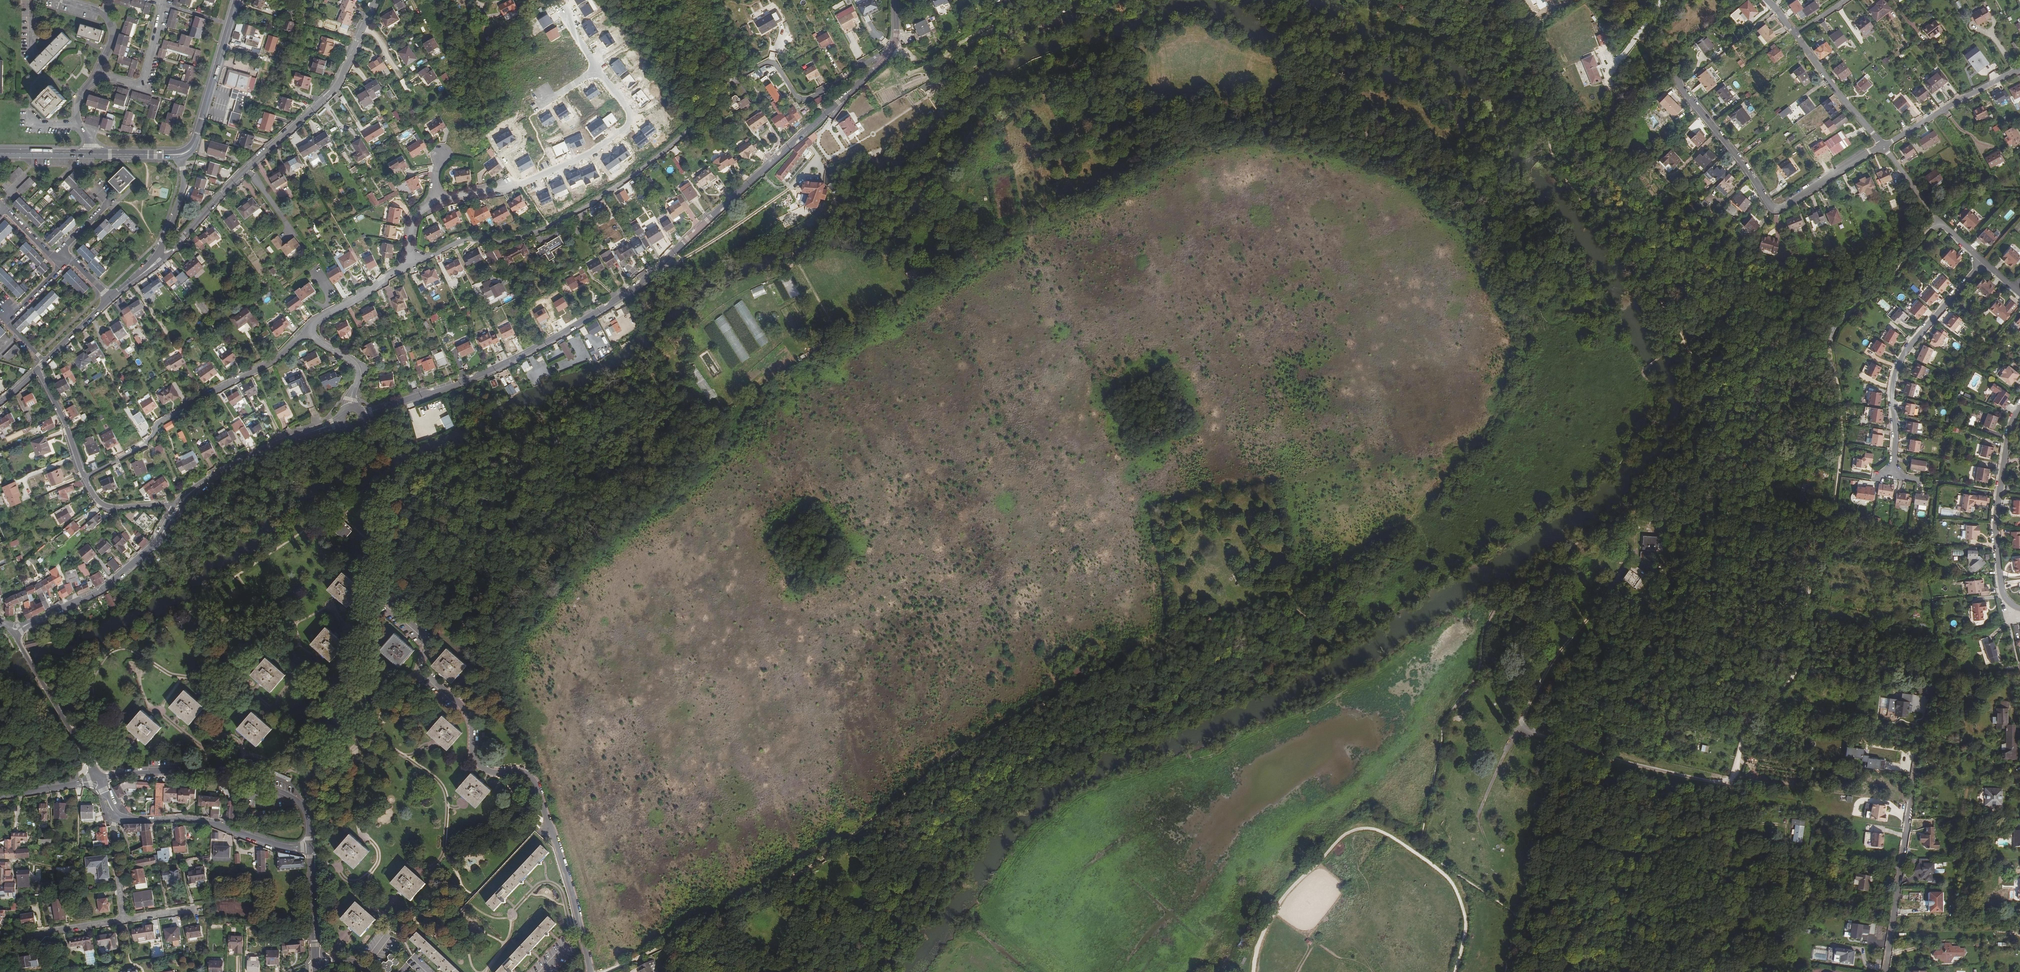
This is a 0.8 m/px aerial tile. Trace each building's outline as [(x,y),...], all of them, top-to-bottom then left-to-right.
[(152,3),(146,2),(146,1),(142,0),(132,0),(132,1),(130,0),(113,0),(112,3),(130,8),(131,6),(144,9),(143,13),(149,15),(152,3)] [(265,0),(256,0),(254,5),(256,5),(255,7),(259,9),(262,10),(265,0)] [(352,16),(354,11),(352,10),(355,5),(345,0),(340,11),(343,12),(352,16)] [(407,6),(403,0),(392,0),(398,11),(407,6)] [(500,7),(503,15),(512,11),(513,13),(518,10),(513,0),(510,0),(502,4),(503,6),(500,7)] [(595,12),(587,0),(579,5),(578,6),(585,17),(595,12)] [(857,6),(863,16),(879,8),(875,0),(868,0),(857,6)] [(1883,0),(1880,0),(1873,5),(1874,6),(1868,11),(1876,21),(1887,13),(1886,12),(1889,9),(1883,0)] [(1754,10),(1750,5),(1751,4),(1748,1),(1731,15),(1735,20),(1741,16),(1740,14),(1743,12),(1747,18),(1749,20),(1758,12),(1755,9),(1754,10)] [(1802,19),(1818,8),(1814,1),(1797,13),(1802,19)] [(1990,18),(1984,7),(1971,14),(1974,20),(1977,25),(1990,18)] [(179,11),(172,9),(166,26),(169,27),(174,28),(179,11)] [(855,20),(853,16),(850,10),(849,9),(838,15),(837,17),(846,34),(849,32),(847,28),(851,26),(852,26),(853,26),(854,26),(855,25),(855,24),(854,21),(855,20)] [(394,10),(382,18),(387,27),(399,19),(394,10)] [(762,34),(768,31),(767,29),(777,24),(776,23),(782,20),(776,11),(771,14),(770,14),(755,22),(762,34)] [(349,27),(350,28),(352,23),(350,22),(353,17),(352,16),(343,12),(338,23),(342,25),(349,27)] [(554,23),(552,19),(551,20),(548,15),(539,21),(544,29),(554,23)] [(124,57),(125,56),(130,36),(133,37),(136,29),(132,28),(133,23),(137,24),(138,24),(139,19),(128,16),(126,21),(125,21),(122,34),(120,33),(114,54),(119,56),(124,57)] [(193,26),(190,36),(193,37),(200,39),(206,19),(196,16),(194,21),(192,21),(190,26),(193,26)] [(935,30),(931,20),(930,18),(914,25),(916,29),(913,31),(914,33),(917,32),(920,37),(935,30)] [(1862,34),(1872,26),(1866,18),(1861,22),(1860,21),(1855,25),(1862,34)] [(599,32),(591,19),(582,25),(584,28),(583,28),(590,38),(599,32)] [(293,25),(294,23),(287,21),(285,29),(291,31),(292,29),(294,30),(295,26),(293,25)] [(1926,26),(1922,29),(1930,39),(1939,32),(1939,33),(1942,30),(1935,21),(1930,25),(1927,27),(1926,26)] [(103,31),(81,24),(78,35),(100,42),(103,31)] [(261,39),(254,37),(251,36),(254,27),(246,24),(243,34),(248,35),(247,38),(248,39),(246,45),(258,48),(261,39)] [(346,35),(349,27),(342,25),(339,32),(346,35)] [(1775,36),(1771,32),(1770,33),(1768,30),(1764,25),(1757,31),(1760,35),(1757,37),(1763,45),(1766,43),(1775,36)] [(1864,37),(1875,29),(1872,26),(1862,34),(1861,36),(1862,37),(1863,38),(1864,37)] [(561,36),(558,31),(559,31),(557,27),(546,34),(552,42),(561,36)] [(1836,47),(1846,40),(1840,30),(1839,30),(1829,37),(1836,47)] [(231,43),(238,45),(241,34),(235,32),(231,43)] [(616,42),(609,32),(600,39),(602,42),(603,41),(607,48),(616,42)] [(823,48),(830,44),(833,42),(828,32),(817,38),(823,48)] [(63,33),(31,65),(39,73),(71,41),(63,33)] [(160,48),(159,53),(158,56),(165,58),(167,51),(191,58),(190,59),(193,59),(193,60),(198,62),(202,51),(189,47),(193,37),(190,36),(182,34),(179,44),(165,40),(164,39),(161,48),(160,48)] [(269,35),(265,50),(276,53),(280,38),(269,35)] [(1705,54),(1714,47),(1711,42),(1705,36),(1696,43),(1701,49),(1705,54)] [(322,41),(319,53),(329,57),(331,56),(332,53),(331,51),(332,49),(333,49),(335,45),(333,44),(334,41),(322,37),(321,41),(322,41)] [(434,39),(425,45),(430,53),(439,47),(434,39)] [(2019,46),(2016,40),(2011,43),(2014,49),(2019,46)] [(1831,49),(1826,42),(1823,44),(1829,52),(1831,49)] [(1829,52),(1823,44),(1813,51),(1820,60),(1829,53),(1829,52)] [(1783,56),(1776,47),(1774,45),(1770,47),(1772,50),(1767,54),(1771,59),(1772,57),(1776,61),(1783,56)] [(399,53),(407,65),(417,59),(408,47),(399,53)] [(1988,63),(1976,48),(1965,56),(1977,71),(1988,63)] [(1731,53),(1728,50),(1704,69),(1707,72),(1731,53)] [(61,60),(69,70),(79,62),(72,52),(61,60)] [(1593,54),(1581,59),(1592,85),(1602,81),(1596,67),(1598,66),(1593,54)] [(138,60),(125,56),(124,57),(119,56),(117,62),(131,66),(128,76),(132,78),(135,69),(136,69),(138,60)] [(387,75),(391,73),(381,57),(374,61),(375,64),(370,67),(376,75),(383,70),(387,75)] [(316,59),(312,70),(322,73),(326,62),(316,59)] [(628,70),(619,59),(610,65),(619,77),(628,70)] [(1736,63),(1741,68),(1745,65),(1740,60),(1736,63)] [(235,62),(234,69),(247,70),(247,62),(235,62)] [(1851,73),(1843,62),(1833,69),(1841,80),(1851,73)] [(187,70),(186,74),(184,74),(183,74),(181,81),(171,78),(168,89),(188,95),(191,85),(197,67),(185,64),(183,68),(187,70)] [(814,66),(803,72),(808,81),(814,77),(815,78),(820,76),(814,66)] [(427,67),(419,73),(422,78),(425,76),(430,84),(438,78),(432,70),(431,71),(427,67)] [(1801,81),(1807,76),(1800,67),(1790,74),(1794,79),(1795,78),(1798,83),(1801,81)] [(80,81),(85,76),(80,71),(75,76),(80,81)] [(1947,81),(1940,71),(1932,77),(1939,87),(1947,81)] [(227,80),(226,81),(225,86),(228,87),(234,88),(248,93),(253,94),(256,85),(257,79),(232,72),(231,75),(230,75),(228,76),(227,77),(227,78),(226,79),(227,80)] [(298,80),(296,86),(307,89),(310,82),(311,82),(312,78),(296,73),(294,78),(298,80)] [(444,83),(450,80),(446,73),(440,77),(444,83)] [(637,82),(630,74),(623,80),(629,89),(637,82)] [(1807,76),(1801,81),(1805,86),(1811,81),(1807,76)] [(1872,85),(1864,76),(1862,78),(1857,82),(1856,83),(1857,85),(1855,86),(1861,93),(1863,91),(1861,89),(1866,85),(1869,88),(1872,85)] [(1939,87),(1932,77),(1924,83),(1932,93),(1939,87)] [(405,90),(409,87),(404,79),(400,81),(405,90)] [(365,87),(368,90),(373,99),(377,96),(375,92),(382,88),(377,80),(365,87)] [(771,84),(766,88),(771,96),(774,93),(776,91),(771,84)] [(2010,90),(2015,100),(2019,97),(2019,84),(2010,90)] [(1733,96),(1724,85),(1716,91),(1719,95),(1720,95),(1725,102),(1733,96)] [(35,103),(50,118),(53,114),(54,114),(61,106),(66,100),(51,86),(48,90),(48,89),(41,96),(41,97),(35,103)] [(129,90),(118,86),(116,93),(117,93),(114,104),(124,107),(129,90)] [(601,93),(596,86),(585,93),(590,100),(601,93)] [(1919,103),(1923,100),(1929,95),(1923,87),(1917,91),(1916,91),(1912,94),(1919,103)] [(238,129),(245,103),(248,93),(234,88),(231,98),(237,100),(234,112),(233,112),(229,126),(238,129)] [(637,99),(640,102),(639,103),(642,107),(650,100),(642,89),(633,96),(636,100),(637,99)] [(2006,101),(2007,104),(2011,102),(2006,89),(1991,95),(1995,106),(2006,101)] [(365,108),(375,102),(373,99),(368,90),(358,96),(365,108)] [(150,96),(133,91),(131,98),(149,104),(149,103),(151,104),(147,117),(155,119),(160,100),(151,98),(152,97),(150,96)] [(110,101),(90,94),(87,105),(107,111),(110,101)] [(1682,109),(1667,94),(1659,102),(1673,117),(1682,109)] [(749,104),(745,98),(741,101),(740,100),(741,99),(740,97),(739,97),(737,95),(735,95),(732,97),(732,99),(729,101),(729,104),(731,107),(732,106),(734,109),(737,109),(740,107),(742,109),(749,104)] [(1892,104),(1902,98),(1900,95),(1890,101),(1892,104)] [(289,111),(292,103),(293,99),(283,97),(280,109),(289,111)] [(1900,114),(1905,109),(1910,106),(1903,97),(1898,101),(1893,105),(1900,114)] [(1806,115),(1815,108),(1807,98),(1799,105),(1803,111),(1806,115)] [(1831,118),(1838,113),(1827,99),(1820,104),(1831,118)] [(786,129),(791,126),(786,118),(781,111),(777,105),(774,100),(770,103),(778,114),(771,119),(777,128),(780,125),(782,127),(784,126),(786,129)] [(824,101),(816,107),(819,111),(827,105),(824,101)] [(162,121),(159,132),(170,135),(173,124),(176,125),(179,115),(182,116),(185,106),(175,103),(172,113),(169,112),(166,122),(162,121)] [(571,113),(565,104),(561,106),(562,107),(556,112),(561,120),(564,118),(568,115),(571,113)] [(1782,119),(1792,112),(1788,106),(1778,114),(1782,119)] [(1983,106),(1973,111),(1976,117),(1974,117),(1976,121),(1981,119),(1981,120),(1989,116),(1983,106)] [(1750,119),(1742,107),(1729,117),(1731,120),(1735,117),(1739,121),(1742,125),(1750,119)] [(793,114),(796,119),(801,116),(795,108),(791,110),(793,114)] [(1818,113),(1815,110),(1808,116),(1810,119),(1818,113)] [(123,124),(121,130),(132,133),(134,127),(130,126),(134,113),(126,111),(122,124),(123,124)] [(265,112),(260,129),(270,132),(275,115),(265,112)] [(557,120),(552,112),(541,120),(546,127),(550,124),(551,126),(555,123),(553,122),(557,120)] [(618,120),(613,112),(603,119),(609,127),(618,120)] [(766,123),(769,121),(763,112),(760,115),(760,114),(747,123),(752,131),(757,128),(758,129),(766,124),(766,123)] [(786,118),(791,126),(798,121),(796,119),(793,114),(786,118)] [(1830,120),(1824,124),(1830,133),(1848,121),(1843,114),(1832,122),(1830,120)] [(85,123),(99,127),(101,120),(87,116),(85,123)] [(858,129),(850,117),(840,124),(848,136),(858,129)] [(114,121),(104,118),(100,128),(111,131),(114,121)] [(444,129),(447,127),(441,118),(434,122),(435,123),(429,127),(434,135),(440,131),(440,132),(444,130),(444,129)] [(603,119),(602,118),(588,128),(595,137),(609,127),(603,119)] [(658,130),(652,122),(645,127),(649,131),(645,134),(648,137),(650,136),(658,130)] [(368,143),(385,132),(379,124),(372,128),(373,129),(371,130),(370,129),(362,134),(368,143)] [(2005,132),(2014,147),(2019,143),(2019,135),(2015,126),(2005,132)] [(1690,140),(1697,147),(1705,139),(1702,135),(1703,134),(1700,131),(1699,132),(1696,129),(1688,137),(1690,139),(1690,140)] [(658,130),(650,136),(653,140),(661,134),(658,130)] [(511,131),(496,140),(501,149),(509,145),(509,143),(512,142),(512,143),(517,140),(511,131)] [(1842,131),(1824,143),(1831,153),(1829,154),(1831,156),(1850,143),(1842,131)] [(1939,139),(1934,131),(1919,141),(1924,149),(1939,139)] [(314,140),(319,149),(332,141),(327,132),(314,140)] [(645,134),(644,132),(638,137),(637,135),(634,138),(641,147),(650,140),(645,134)] [(244,133),(240,146),(252,149),(255,137),(244,133)] [(574,149),(587,143),(582,133),(569,139),(572,146),(574,149)] [(807,138),(812,142),(818,137),(815,133),(807,138)] [(1747,143),(1743,137),(1737,141),(1742,147),(1747,143)] [(812,142),(807,138),(803,142),(808,146),(809,147),(813,143),(812,142)] [(315,152),(319,150),(319,149),(314,140),(313,139),(309,142),(310,143),(303,147),(302,146),(298,149),(305,159),(309,156),(308,155),(315,151),(315,152)] [(370,154),(361,139),(353,144),(358,153),(354,156),(358,162),(370,154)] [(423,149),(427,147),(422,139),(408,148),(413,157),(414,157),(418,155),(417,154),(419,152),(424,150),(423,149)] [(226,145),(212,141),(208,155),(225,160),(229,146),(226,145)] [(570,151),(566,141),(554,147),(558,156),(570,151)] [(1910,141),(1899,149),(1908,161),(1916,154),(1910,141)] [(808,146),(803,142),(793,149),(794,150),(777,174),(783,179),(808,146)] [(752,154),(756,152),(751,144),(748,147),(747,145),(744,147),(744,149),(741,148),(740,153),(742,153),(741,155),(743,157),(745,158),(744,160),(750,161),(751,156),(750,155),(752,154)] [(1799,144),(1794,147),(1797,152),(1802,149),(1799,144)] [(632,154),(626,145),(621,149),(620,148),(614,153),(615,154),(621,162),(632,154)] [(676,146),(671,151),(675,156),(680,151),(676,146)] [(1703,168),(1714,156),(1712,154),(1709,150),(1706,153),(1703,150),(1695,159),(1697,161),(1703,168)] [(345,151),(341,154),(349,165),(352,162),(350,159),(352,158),(349,153),(347,154),(345,151)] [(1680,161),(1670,151),(1659,161),(1664,166),(1668,163),(1674,168),(1680,161)] [(1999,151),(1985,159),(1990,168),(2004,160),(1999,151)] [(323,163),(327,161),(323,153),(319,156),(323,163)] [(621,162),(615,154),(612,156),(611,155),(603,161),(610,170),(618,163),(621,162)] [(535,163),(530,155),(525,159),(517,163),(523,173),(536,165),(535,163)] [(720,165),(717,167),(720,172),(727,167),(727,166),(728,165),(732,166),(735,164),(733,160),(730,155),(726,158),(725,155),(717,160),(720,165)] [(298,172),(305,168),(299,156),(285,164),(290,172),(297,169),(298,172)] [(318,157),(311,162),(314,166),(321,161),(318,157)] [(493,157),(483,164),(486,167),(496,160),(493,157)] [(397,159),(389,164),(393,171),(401,166),(404,171),(409,168),(404,159),(399,162),(397,159)] [(492,177),(497,173),(496,172),(498,171),(499,172),(502,169),(496,160),(486,167),(492,177)] [(211,162),(208,174),(217,177),(220,165),(211,162)] [(323,165),(325,168),(326,170),(328,172),(331,170),(326,162),(323,165)] [(1784,173),(1793,166),(1790,162),(1781,169),(1784,173)] [(618,163),(610,170),(612,174),(621,167),(618,163)] [(682,174),(686,172),(679,163),(676,165),(680,171),(679,171),(682,174)] [(601,177),(596,165),(581,172),(584,178),(587,185),(593,182),(591,179),(595,177),(596,179),(601,177)] [(1726,171),(1725,171),(1722,168),(1719,171),(1718,170),(1718,169),(1714,165),(1707,173),(1713,178),(1713,177),(1717,181),(1726,171)] [(1787,177),(1796,171),(1793,166),(1784,173),(1787,177)] [(19,167),(7,179),(13,184),(25,172),(19,167)] [(125,167),(110,182),(121,193),(136,178),(125,167)] [(288,181),(281,169),(269,177),(276,188),(288,181)] [(455,172),(457,181),(462,180),(462,181),(472,180),(470,169),(455,172)] [(697,179),(702,187),(703,187),(707,184),(706,183),(710,180),(712,183),(717,179),(710,169),(705,172),(705,173),(703,175),(697,179)] [(581,172),(580,170),(573,173),(572,173),(567,175),(571,186),(577,184),(576,182),(583,179),(584,178),(581,172)] [(1561,176),(1555,170),(1552,172),(1558,178),(1561,176)] [(1935,170),(1925,177),(1931,186),(1941,179),(1935,170)] [(1881,189),(1892,185),(1890,180),(1886,171),(1885,171),(1884,171),(1882,171),(1882,173),(1880,173),(1879,171),(1874,173),(1879,185),(1881,189)] [(74,172),(65,181),(73,189),(70,193),(89,212),(97,204),(78,185),(83,180),(74,172)] [(1732,186),(1730,184),(1731,182),(1730,181),(1733,178),(1729,174),(1722,181),(1716,186),(1725,194),(1732,186)] [(419,180),(417,176),(407,181),(413,193),(422,188),(419,183),(418,181),(419,180)] [(1874,192),(1868,178),(1863,180),(1862,177),(1856,180),(1857,182),(1852,185),(1859,199),(1864,197),(1865,199),(1870,196),(1869,194),(1874,192)] [(30,178),(18,189),(23,194),(35,182),(30,178)] [(198,178),(196,187),(205,189),(207,180),(198,178)] [(380,188),(388,184),(386,178),(377,182),(380,188)] [(564,178),(557,181),(557,182),(552,185),(556,194),(558,193),(569,188),(564,178)] [(577,184),(571,186),(573,189),(585,184),(583,179),(576,182),(577,184)] [(394,190),(397,189),(396,187),(391,180),(388,182),(394,190)] [(827,190),(825,189),(823,188),(824,183),(810,183),(810,182),(808,182),(807,183),(804,182),(804,184),(803,184),(803,190),(803,192),(811,193),(809,196),(802,195),(801,202),(806,203),(805,206),(817,207),(820,198),(822,199),(824,199),(824,200),(827,190)] [(689,183),(681,189),(689,201),(698,195),(689,183)] [(213,195),(214,192),(205,189),(196,187),(192,198),(196,199),(195,201),(197,202),(198,200),(202,201),(204,196),(199,194),(200,192),(201,192),(202,190),(205,191),(204,194),(213,195)] [(569,188),(558,193),(559,198),(571,192),(569,188)] [(554,200),(550,190),(546,192),(546,193),(540,196),(544,205),(554,200)] [(625,190),(620,193),(625,201),(630,198),(625,190)] [(390,200),(400,195),(398,191),(388,196),(390,200)] [(366,196),(374,208),(381,204),(379,202),(373,192),(366,196)] [(678,192),(675,194),(676,196),(684,208),(688,205),(678,192)] [(625,201),(620,193),(615,197),(620,205),(625,201)] [(675,194),(672,195),(670,196),(668,197),(667,195),(665,196),(666,198),(664,199),(663,201),(663,203),(663,205),(664,207),(665,209),(666,209),(667,208),(669,211),(671,210),(668,204),(674,201),(673,198),(676,196),(675,194)] [(1751,203),(1739,194),(1732,202),(1744,211),(1751,203)] [(515,200),(508,204),(514,213),(526,205),(520,196),(516,198),(517,199),(515,200)] [(668,204),(671,210),(669,211),(674,219),(679,215),(677,212),(679,210),(680,211),(684,208),(676,196),(673,198),(674,201),(668,204)] [(20,197),(14,204),(26,216),(27,215),(39,228),(46,221),(33,208),(32,209),(20,197)] [(253,198),(238,209),(246,219),(260,208),(253,198)] [(493,216),(496,223),(498,221),(499,223),(507,218),(506,217),(510,215),(506,206),(491,214),(493,216)] [(388,222),(399,224),(400,216),(401,209),(391,207),(388,222)] [(493,216),(491,214),(488,207),(483,210),(482,208),(474,212),(472,213),(470,209),(467,211),(475,225),(493,216)] [(1980,221),(1966,208),(1960,216),(1963,219),(1960,222),(1966,227),(1967,226),(1968,227),(1967,228),(1970,230),(1972,230),(1980,221)] [(107,220),(95,232),(102,240),(115,228),(117,229),(129,217),(121,209),(109,221),(107,220)] [(1828,212),(1824,213),(1829,225),(1839,221),(1834,209),(1831,211),(1831,210),(1828,211),(1828,212)] [(1819,210),(1812,212),(1811,213),(1811,214),(1807,216),(1808,221),(1812,220),(1813,224),(1818,222),(1819,223),(1824,221),(1819,210)] [(586,211),(575,217),(578,222),(590,216),(586,211)] [(457,212),(449,215),(450,217),(447,218),(443,220),(448,229),(462,222),(457,212)] [(234,215),(225,221),(232,230),(240,224),(234,215)] [(1755,220),(1749,215),(1742,223),(1752,233),(1759,225),(1754,221),(1755,220)] [(59,227),(46,239),(53,246),(65,234),(66,235),(78,223),(72,216),(59,228),(59,227)] [(1798,217),(1792,219),(1783,222),(1786,231),(1801,226),(1798,217)] [(661,224),(662,226),(666,231),(674,226),(670,219),(661,224)] [(0,226),(0,244),(14,229),(6,220),(0,226)] [(636,226),(633,227),(638,236),(644,232),(639,224),(636,226)] [(396,233),(396,231),(397,227),(387,225),(385,237),(397,239),(398,234),(396,233)] [(439,225),(425,231),(427,233),(426,235),(428,239),(430,240),(431,241),(444,235),(439,225)] [(657,226),(645,234),(652,244),(664,237),(657,226)] [(214,227),(202,235),(208,243),(215,238),(216,239),(220,236),(214,227)] [(1997,238),(1986,229),(1978,238),(1983,242),(1985,240),(1987,242),(1987,244),(1989,245),(1990,245),(1991,245),(1997,238)] [(200,237),(205,245),(208,243),(202,235),(200,237)] [(203,243),(198,236),(194,240),(202,250),(206,248),(203,243)] [(281,248),(284,253),(295,245),(292,240),(285,245),(284,246),(283,245),(284,243),(279,236),(272,240),(279,249),(281,248)] [(539,250),(536,252),(538,256),(539,257),(545,254),(550,261),(555,257),(551,252),(564,244),(559,236),(537,248),(539,250)] [(664,237),(652,244),(652,246),(665,238),(664,237)] [(607,239),(605,240),(611,251),(614,249),(607,239)] [(631,245),(635,253),(638,257),(643,254),(642,251),(646,249),(645,248),(641,241),(640,239),(631,245)] [(1775,255),(1778,243),(1774,242),(1774,240),(1769,240),(1769,241),(1765,240),(1760,239),(1758,250),(1767,252),(1768,251),(1771,251),(1771,255),(1775,255)] [(27,242),(20,249),(38,267),(37,269),(43,275),(49,269),(43,262),(45,260),(27,242)] [(517,248),(504,255),(509,264),(515,260),(516,262),(523,258),(520,254),(521,253),(523,256),(529,253),(524,244),(523,245),(522,243),(516,247),(517,248)] [(393,258),(394,253),(393,253),(393,251),(394,245),(383,244),(382,252),(384,252),(383,256),(384,258),(392,259),(393,258)] [(631,245),(630,244),(619,250),(625,259),(635,253),(631,245)] [(84,245),(77,251),(89,263),(88,265),(100,277),(106,271),(95,258),(96,257),(84,245)] [(297,252),(298,248),(295,245),(284,253),(287,256),(291,253),(292,254),(293,254),(297,252)] [(497,248),(493,250),(493,251),(499,260),(503,258),(497,248)] [(2019,259),(2019,257),(2010,248),(2001,258),(2007,264),(2008,263),(2009,264),(2009,265),(2011,267),(2013,267),(2019,259)] [(1953,268),(1962,258),(1956,253),(1954,252),(1955,251),(1952,249),(1951,249),(1943,259),(1953,268)] [(356,261),(359,260),(353,250),(350,252),(356,261)] [(468,259),(465,260),(469,268),(484,260),(479,251),(472,254),(471,254),(466,256),(468,259)] [(499,260),(493,251),(487,254),(491,260),(489,261),(491,265),(499,261),(499,260)] [(340,266),(344,274),(347,272),(345,268),(348,266),(349,268),(357,263),(356,261),(350,252),(344,256),(342,252),(334,257),(340,266)] [(618,261),(613,253),(603,259),(608,267),(613,264),(618,261)] [(365,260),(371,272),(376,269),(375,267),(378,266),(373,256),(365,260)] [(195,258),(183,267),(191,277),(203,268),(195,258)] [(605,268),(601,260),(589,267),(593,274),(599,271),(600,272),(605,268)] [(447,270),(452,279),(466,272),(461,262),(453,266),(453,267),(447,270)] [(0,268),(0,279),(19,298),(26,292),(29,289),(23,283),(20,286),(1,267),(0,268)] [(328,274),(334,284),(338,282),(337,281),(340,279),(344,276),(338,267),(328,274)] [(82,295),(90,288),(71,269),(63,276),(82,295)] [(422,275),(427,285),(440,279),(435,269),(431,271),(427,273),(422,275)] [(171,286),(178,280),(176,278),(171,271),(168,273),(169,275),(167,276),(165,278),(171,286)] [(184,272),(176,278),(178,280),(182,285),(190,279),(184,272)] [(589,279),(586,274),(585,274),(585,273),(574,279),(575,282),(572,284),(575,288),(588,280),(589,279)] [(1941,293),(1951,282),(1943,275),(1934,286),(1941,293)] [(790,298),(798,295),(790,277),(782,280),(790,298)] [(164,285),(159,278),(151,284),(155,291),(164,285)] [(440,279),(427,285),(429,289),(441,282),(440,279)] [(485,288),(483,290),(489,302),(495,299),(493,295),(495,294),(496,297),(502,294),(501,293),(505,290),(502,284),(500,285),(500,284),(494,287),(490,280),(483,284),(485,288)] [(1987,296),(1995,287),(1990,283),(1988,285),(1986,283),(1986,281),(1984,280),(1983,280),(1982,280),(1976,286),(1987,296)] [(188,281),(183,285),(188,292),(193,288),(188,281)] [(768,285),(778,305),(787,301),(777,281),(768,285)] [(151,284),(150,283),(147,286),(148,287),(145,289),(142,291),(148,299),(156,293),(155,291),(151,284)] [(306,285),(312,294),(316,292),(310,283),(306,285)] [(301,289),(307,298),(312,294),(306,285),(305,286),(305,287),(301,289)] [(753,299),(766,294),(762,285),(750,290),(753,299)] [(1910,288),(1917,293),(1919,290),(1913,285),(1910,288)] [(302,301),(307,298),(301,289),(300,288),(295,292),(296,294),(302,301)] [(408,299),(404,288),(396,291),(399,297),(399,299),(398,300),(393,302),(397,313),(408,308),(405,302),(405,301),(408,299)] [(1930,307),(1939,296),(1931,289),(1921,299),(1930,307)] [(32,307),(13,325),(21,333),(22,331),(24,333),(30,328),(28,326),(34,320),(36,323),(41,318),(39,315),(40,314),(41,315),(48,308),(51,310),(55,306),(52,303),(59,297),(53,290),(34,308),(32,307)] [(295,308),(299,305),(302,302),(302,301),(296,294),(292,297),(293,298),(286,303),(291,311),(294,308),(295,308)] [(203,296),(195,302),(207,318),(211,315),(210,313),(213,311),(203,296)] [(128,307),(139,300),(137,297),(126,304),(128,307)] [(559,312),(570,307),(566,298),(555,303),(559,312)] [(139,300),(129,307),(134,314),(143,307),(139,300)] [(735,305),(739,313),(748,309),(743,300),(735,305)] [(1928,309),(1919,301),(1909,312),(1917,318),(1923,312),(1924,313),(1928,309)] [(2005,309),(2002,307),(2003,306),(1997,301),(1989,310),(1998,317),(1999,317),(2004,321),(2017,306),(2011,301),(2005,308),(2005,309)] [(366,314),(363,315),(367,322),(376,317),(376,316),(379,314),(374,306),(370,308),(369,307),(363,309),(366,314)] [(625,315),(630,313),(627,306),(622,309),(625,315)] [(134,314),(129,307),(122,311),(124,315),(121,317),(128,328),(138,322),(134,314)] [(243,312),(252,323),(256,320),(248,308),(243,312)] [(768,342),(749,308),(741,313),(760,347),(768,342)] [(1903,320),(1907,315),(1899,309),(1891,318),(1898,324),(1900,321),(1899,320),(1901,318),(1903,320)] [(248,322),(250,324),(252,323),(243,312),(241,314),(232,320),(238,329),(245,324),(244,323),(246,322),(248,322)] [(750,358),(724,315),(716,320),(742,363),(750,358)] [(277,337),(281,334),(280,333),(283,331),(287,328),(286,327),(290,324),(284,316),(273,324),(274,325),(270,328),(277,337)] [(1961,322),(1954,316),(1952,318),(1959,324),(1961,322)] [(1953,331),(1959,324),(1952,318),(1946,325),(1953,331)] [(618,333),(622,331),(616,319),(611,322),(613,325),(610,327),(613,333),(617,331),(618,333)] [(347,320),(336,326),(341,336),(347,334),(346,332),(352,329),(347,320)] [(120,321),(111,328),(112,329),(119,340),(128,334),(120,321)] [(420,325),(421,330),(424,328),(426,332),(429,331),(428,328),(430,327),(427,322),(420,325)] [(590,337),(601,330),(596,322),(585,328),(590,337)] [(505,340),(517,335),(513,324),(501,328),(505,340)] [(10,339),(5,334),(6,332),(0,326),(0,348),(10,339)] [(139,327),(131,332),(137,341),(146,337),(139,327)] [(119,340),(112,329),(101,336),(108,346),(116,341),(127,359),(130,357),(119,340)] [(1891,329),(1884,340),(1893,345),(1900,334),(1891,329)] [(1944,341),(1948,336),(1947,336),(1948,333),(1941,329),(1939,332),(1938,331),(1936,334),(1934,337),(1931,341),(1932,341),(1936,344),(1935,346),(1938,349),(1940,347),(1941,346),(1943,345),(1944,343),(1944,341)] [(261,334),(263,338),(270,334),(268,330),(261,334)] [(479,339),(484,349),(495,343),(492,337),(490,333),(479,339)] [(496,345),(501,342),(498,335),(492,337),(495,343),(496,345)] [(1880,355),(1886,345),(1877,339),(1875,343),(1871,350),(1880,355)] [(90,348),(86,350),(88,353),(93,360),(95,363),(99,361),(100,361),(101,361),(101,360),(102,359),(105,356),(95,340),(88,345),(90,348)] [(366,352),(368,355),(370,360),(379,355),(372,342),(362,348),(364,353),(365,352),(366,352)] [(565,342),(560,345),(569,361),(575,357),(572,351),(570,352),(565,342)] [(472,343),(459,349),(463,359),(476,353),(472,343)] [(15,344),(3,356),(8,361),(20,349),(15,344)] [(1929,362),(1934,350),(1925,345),(1919,357),(1929,362)] [(395,349),(402,365),(408,363),(407,359),(405,359),(404,355),(407,354),(404,346),(395,349)] [(223,355),(230,364),(231,363),(230,361),(232,359),(233,360),(237,357),(231,349),(223,355)] [(318,351),(311,354),(311,355),(309,356),(305,358),(307,363),(311,361),(313,366),(316,364),(317,365),(323,362),(318,351)] [(168,359),(172,366),(173,368),(185,360),(180,352),(168,359)] [(439,354),(435,356),(439,365),(447,362),(443,352),(439,354)] [(84,353),(74,359),(82,371),(92,365),(90,362),(93,360),(88,353),(85,355),(84,353)] [(535,355),(537,362),(544,360),(542,353),(535,355)] [(226,366),(230,364),(223,355),(220,357),(226,366)] [(163,360),(168,368),(172,366),(168,359),(167,358),(163,360)] [(432,359),(422,363),(426,371),(436,367),(432,359)] [(524,371),(531,367),(527,361),(521,365),(524,371)] [(68,366),(61,370),(65,378),(70,375),(74,383),(77,381),(70,369),(74,367),(70,362),(67,364),(68,366)] [(1879,371),(1881,367),(1871,362),(1869,367),(1866,375),(1874,378),(1876,374),(1878,371),(1879,371)] [(213,363),(198,373),(204,383),(219,373),(213,363)] [(1927,367),(1918,363),(1913,374),(1922,379),(1927,367)] [(2019,375),(2009,366),(2000,377),(2011,386),(2014,381),(2015,379),(2016,379),(2019,375)] [(101,372),(93,377),(95,381),(103,375),(101,372)] [(332,382),(333,386),(337,384),(337,383),(341,382),(344,376),(339,374),(338,372),(333,374),(330,375),(329,374),(322,376),(326,385),(332,382)] [(530,375),(533,382),(540,379),(537,372),(530,375)] [(301,373),(287,380),(291,389),(300,385),(304,394),(310,392),(301,373)] [(391,386),(396,385),(394,373),(382,375),(383,387),(391,386)] [(71,388),(66,379),(56,384),(61,393),(71,388)] [(496,379),(490,381),(493,388),(499,386),(496,379)] [(252,382),(244,387),(249,397),(258,392),(252,382)] [(1908,382),(1904,394),(1913,397),(1917,385),(1908,382)] [(171,384),(157,393),(163,401),(171,396),(172,399),(178,395),(171,384)] [(510,395),(514,393),(509,384),(504,387),(510,395)] [(2006,402),(2007,399),(2010,395),(1994,384),(1990,389),(1996,393),(1995,394),(1996,397),(1997,397),(1994,402),(2005,410),(2009,404),(2007,403),(2006,402)] [(292,398),(303,394),(300,387),(289,391),(292,398)] [(232,405),(242,398),(238,391),(228,398),(232,405)] [(149,406),(152,405),(156,402),(151,392),(140,399),(146,409),(149,407),(149,406)] [(1880,406),(1882,393),(1871,392),(1870,400),(1869,405),(1880,406)] [(24,400),(27,406),(28,408),(37,403),(32,394),(23,398),(24,400)] [(425,422),(447,413),(442,399),(420,407),(425,422)] [(1906,403),(1904,414),(1914,416),(1916,405),(1906,403)] [(72,420),(80,415),(74,405),(66,409),(72,420)] [(286,405),(275,410),(279,418),(286,415),(287,416),(291,414),(286,405)] [(1882,416),(1883,410),(1872,408),(1870,422),(1883,424),(1883,419),(1882,419),(1882,416)] [(146,420),(140,411),(132,415),(138,424),(141,421),(142,422),(146,420)] [(1998,417),(1988,413),(1983,426),(1993,429),(1995,424),(1994,424),(1995,422),(1996,422),(1998,417)] [(1,429),(14,422),(10,414),(4,417),(0,419),(0,428),(1,429)] [(47,432),(56,427),(52,418),(43,422),(47,432)] [(174,420),(165,426),(167,430),(177,425),(174,420)] [(241,421),(232,427),(235,432),(240,429),(247,439),(251,436),(241,421)] [(1908,422),(1906,433),(1917,434),(1919,424),(1908,422)] [(251,429),(248,431),(252,436),(263,428),(260,424),(257,425),(256,423),(250,427),(251,429)] [(1882,430),(1874,429),(1871,445),(1882,447),(1883,436),(1881,435),(1882,430)] [(115,445),(119,443),(111,430),(100,436),(106,447),(113,442),(115,445)] [(182,432),(178,434),(181,439),(183,439),(185,443),(187,441),(182,432)] [(227,433),(222,436),(228,445),(229,446),(233,444),(236,442),(233,438),(234,437),(231,433),(228,435),(227,433)] [(95,442),(93,436),(84,440),(90,455),(100,451),(99,448),(98,448),(96,442),(95,442)] [(228,445),(222,436),(216,439),(222,448),(225,446),(228,445)] [(45,437),(31,442),(37,457),(51,451),(45,437)] [(1912,440),(1909,439),(1908,444),(1910,444),(1909,451),(1919,452),(1921,442),(1914,440),(1912,440)] [(161,444),(157,446),(156,447),(159,454),(165,452),(161,444)] [(209,458),(213,456),(216,454),(211,445),(200,451),(206,461),(210,459),(209,458)] [(1992,455),(1993,447),(1982,445),(1980,456),(1989,458),(1990,454),(1992,455)] [(199,462),(193,451),(183,456),(184,460),(177,463),(181,472),(185,470),(186,471),(197,465),(196,463),(199,462)] [(1872,463),(1873,455),(1865,453),(1864,458),(1861,459),(1857,459),(1856,467),(1861,468),(1864,468),(1865,464),(1868,462),(1872,463)] [(1927,462),(1912,459),(1911,469),(1925,471),(1927,462)] [(132,464),(138,476),(147,471),(142,460),(132,464)] [(96,462),(88,465),(91,471),(98,467),(96,462)] [(61,474),(62,473),(60,468),(47,474),(52,486),(63,482),(62,478),(61,474)] [(1989,474),(1989,470),(1978,468),(1976,481),(1987,483),(1988,479),(1989,479),(1990,479),(1990,478),(1989,478),(1990,476),(1990,475),(1990,474),(1989,474)] [(109,478),(106,480),(110,489),(111,489),(111,490),(117,487),(113,478),(109,480),(109,478)] [(148,494),(151,500),(155,500),(153,493),(155,491),(157,493),(165,487),(168,484),(166,481),(163,483),(159,478),(154,482),(153,480),(144,486),(145,488),(144,489),(148,494)] [(110,489),(106,480),(101,482),(105,491),(110,489)] [(15,482),(3,488),(8,501),(4,503),(6,508),(20,503),(18,497),(21,496),(15,482)] [(1892,497),(1894,487),(1879,484),(1878,495),(1892,497)] [(72,486),(59,491),(63,502),(69,499),(67,493),(74,490),(72,486)] [(1869,489),(1858,487),(1857,498),(1873,500),(1874,489),(1869,488),(1869,489)] [(1908,506),(1909,494),(1904,493),(1904,495),(1902,494),(1897,494),(1895,504),(1908,506)] [(1927,506),(1928,496),(1916,494),(1914,504),(1927,506)] [(1978,497),(1964,495),(1962,508),(1961,512),(1970,513),(1970,512),(1971,506),(1973,506),(1973,504),(1986,505),(1987,497),(1978,496),(1978,497)] [(72,512),(68,504),(55,512),(56,514),(55,515),(60,524),(72,517),(70,514),(72,512)] [(140,513),(134,520),(136,522),(135,522),(145,530),(154,521),(144,512),(142,514),(140,513)] [(99,517),(97,515),(87,523),(92,530),(102,521),(101,520),(102,518),(100,516),(99,517)] [(341,519),(338,522),(340,524),(335,532),(345,540),(352,531),(350,529),(351,527),(341,519)] [(73,521),(65,528),(72,536),(80,529),(73,521)] [(1977,535),(1977,532),(1980,532),(1980,526),(1966,525),(1966,539),(1977,540),(1977,535)] [(142,548),(149,541),(139,531),(137,533),(139,536),(134,542),(137,545),(138,545),(142,548)] [(2011,532),(2011,536),(2013,536),(2013,542),(2013,544),(2012,546),(2012,547),(2013,548),(2019,548),(2019,532),(2011,532)] [(123,546),(127,541),(119,533),(112,541),(122,552),(126,549),(123,546)] [(1658,537),(1643,536),(1643,549),(1662,550),(1662,544),(1658,543),(1658,537)] [(102,555),(112,546),(105,538),(95,547),(102,555)] [(12,547),(20,544),(18,539),(10,542),(12,547)] [(88,544),(79,552),(87,561),(96,554),(88,544)] [(1977,556),(1978,552),(1977,552),(1969,551),(1968,551),(1967,558),(1972,559),(1972,565),(1968,569),(1972,574),(1985,563),(1980,556),(1977,556)] [(115,571),(120,567),(113,558),(108,563),(115,571)] [(91,576),(90,574),(85,563),(77,567),(85,577),(89,576),(90,577),(91,576)] [(1621,578),(1634,588),(1645,574),(1632,564),(1621,578)] [(63,580),(60,574),(57,568),(51,572),(52,575),(57,584),(57,586),(60,584),(60,582),(63,580)] [(75,569),(63,573),(67,584),(70,583),(75,582),(77,581),(76,578),(78,577),(75,569)] [(94,587),(105,581),(99,572),(91,576),(90,577),(94,584),(93,585),(94,587)] [(363,589),(343,572),(328,590),(348,607),(363,589)] [(67,584),(63,573),(60,574),(63,580),(66,587),(69,594),(73,591),(70,583),(67,584)] [(57,584),(52,575),(48,577),(43,581),(47,589),(57,584)] [(1982,587),(1982,585),(1983,585),(1983,580),(1965,581),(1966,587),(1967,587),(1968,593),(1981,592),(1981,595),(1989,595),(1988,587),(1984,587),(1982,587)] [(45,609),(50,607),(43,592),(47,589),(43,581),(35,585),(37,592),(42,601),(45,609)] [(78,595),(92,588),(90,581),(87,582),(79,586),(76,588),(78,595)] [(46,610),(45,609),(42,601),(36,604),(34,600),(32,594),(37,592),(35,585),(35,584),(26,588),(27,590),(29,598),(29,600),(31,607),(30,607),(34,615),(46,610)] [(64,597),(69,594),(66,587),(60,590),(64,597)] [(27,599),(23,592),(17,594),(21,602),(27,599)] [(21,602),(17,594),(11,597),(15,605),(21,602)] [(15,605),(11,597),(6,600),(6,601),(2,605),(3,611),(6,611),(6,615),(15,615),(15,605)] [(1986,609),(1986,602),(1973,603),(1974,620),(1983,619),(1983,614),(1981,614),(1980,609),(1982,609),(1986,609)] [(27,618),(34,615),(30,607),(25,609),(24,610),(27,618)] [(346,644),(326,627),(311,644),(331,661),(346,644)] [(415,650),(395,633),(380,650),(400,667),(415,650)] [(25,643),(26,648),(43,644),(43,642),(42,639),(25,643)] [(1993,642),(1984,645),(1988,658),(1997,655),(1996,651),(1995,646),(1994,646),(1993,642)] [(447,648),(433,665),(452,683),(467,665),(447,648)] [(266,658),(251,674),(271,692),(286,675),(266,658)] [(1078,680),(1088,676),(1084,665),(1074,669),(1078,680)] [(185,690),(170,707),(190,724),(205,707),(185,690)] [(1902,716),(1907,717),(1908,712),(1912,713),(1912,707),(1909,706),(1909,702),(1912,702),(1913,694),(1903,693),(1902,701),(1897,700),(1897,699),(1884,698),(1882,707),(1889,708),(1889,710),(1895,711),(1900,718),(1902,716)] [(2008,723),(2008,708),(2001,708),(1998,708),(1998,722),(1997,722),(1997,727),(2005,727),(2006,727),(2006,723),(2008,723)] [(162,727),(142,710),(127,727),(147,744),(162,727)] [(272,729),(252,711),(238,729),(257,746),(272,729)] [(463,732),(443,715),(428,733),(448,750),(463,732)] [(2017,757),(2017,734),(2015,734),(2007,734),(2006,734),(2006,750),(2002,750),(2002,759),(2011,758),(2011,757),(2017,757)] [(1846,746),(1845,755),(1861,758),(1861,761),(1866,761),(1865,767),(1883,769),(1884,760),(1867,758),(1868,755),(1863,754),(1863,749),(1846,746)] [(260,770),(263,770),(265,767),(262,764),(260,765),(257,762),(254,763),(251,760),(248,760),(247,763),(249,766),(252,765),(254,768),(253,771),(256,774),(259,773),(260,770)] [(263,770),(274,774),(283,778),(284,775),(265,767),(263,770)] [(471,773),(457,790),(477,807),(491,790),(471,773)] [(125,781),(114,788),(120,798),(126,794),(124,791),(128,789),(137,789),(137,788),(150,788),(150,782),(125,781)] [(165,783),(157,782),(156,791),(164,792),(165,787),(165,783)] [(165,787),(164,792),(164,801),(170,802),(170,797),(179,797),(179,802),(188,802),(188,798),(196,798),(196,788),(181,788),(181,789),(177,789),(177,788),(165,787)] [(1985,804),(1986,805),(1990,805),(1992,804),(1995,804),(1996,806),(2000,806),(2002,804),(2002,799),(2003,798),(2004,798),(2004,797),(2003,796),(2002,796),(2002,791),(2000,791),(2000,789),(1987,788),(1987,790),(1985,790),(1985,795),(1984,795),(1983,797),(1984,798),(1984,799),(1985,799),(1985,804)] [(164,792),(156,791),(156,805),(164,806),(164,801),(164,792)] [(221,797),(199,796),(199,805),(212,806),(211,818),(219,819),(221,797)] [(935,798),(929,803),(936,809),(942,803),(935,798)] [(226,819),(235,820),(232,800),(227,800),(228,808),(227,815),(226,819)] [(1873,804),(1866,803),(1864,818),(1871,819),(1873,804)] [(67,804),(55,804),(55,819),(66,819),(67,804)] [(1886,806),(1873,804),(1871,819),(1885,821),(1886,820),(1887,816),(1886,815),(1884,814),(1886,806)] [(156,805),(155,815),(163,814),(164,806),(156,805)] [(93,806),(81,806),(81,821),(96,822),(96,812),(93,812),(93,806)] [(107,828),(106,824),(100,825),(101,832),(96,833),(97,841),(102,840),(103,845),(109,845),(107,828)] [(151,824),(125,826),(125,833),(137,832),(138,835),(142,835),(144,846),(144,847),(150,846),(153,846),(151,824)] [(1792,842),(1797,842),(1801,842),(1802,836),(1803,827),(1794,826),(1792,842)] [(176,841),(172,841),(173,853),(186,852),(184,827),(175,828),(176,841)] [(1927,832),(1927,835),(1926,835),(1922,835),(1921,837),(1921,842),(1922,843),(1924,843),(1924,846),(1927,849),(1935,849),(1935,843),(1935,828),(1927,828),(1927,832)] [(350,833),(335,851),(355,868),(370,851),(350,833)] [(1865,845),(1867,847),(1872,848),(1872,847),(1883,848),(1885,834),(1869,833),(1869,834),(1866,834),(1865,845)] [(17,847),(20,847),(20,842),(22,842),(23,843),(23,842),(26,842),(26,834),(19,834),(19,836),(17,836),(17,834),(12,834),(12,841),(11,859),(17,859),(17,858),(17,850),(17,847)] [(0,849),(0,859),(11,859),(12,841),(6,841),(5,847),(5,849),(1,849),(0,849)] [(549,853),(541,846),(486,904),(494,911),(502,903),(506,903),(505,900),(520,884),(524,884),(523,881),(538,864),(542,865),(541,862),(549,853)] [(231,848),(215,848),(215,858),(230,859),(231,848)] [(29,850),(17,850),(17,858),(29,858),(29,850)] [(163,855),(157,855),(158,858),(158,863),(169,862),(168,852),(162,853),(163,855)] [(264,852),(258,852),(258,864),(256,864),(256,868),(258,868),(258,872),(265,872),(264,852)] [(278,871),(306,868),(305,858),(279,853),(278,871)] [(134,862),(134,863),(134,867),(158,863),(158,858),(157,855),(154,856),(154,858),(134,862)] [(107,856),(86,858),(87,868),(95,867),(99,869),(100,879),(109,878),(107,856)] [(1919,864),(1915,871),(1921,875),(1921,878),(1926,879),(1926,881),(1928,881),(1928,883),(1933,883),(1942,883),(1942,879),(1933,879),(1933,874),(1933,864),(1933,861),(1928,861),(1928,864),(1919,864)] [(197,871),(187,873),(189,885),(196,884),(196,881),(206,879),(205,869),(206,869),(205,867),(203,867),(203,866),(196,868),(197,871)] [(406,867),(391,884),(411,902),(426,884),(406,867)] [(133,871),(134,885),(145,883),(143,869),(133,871)] [(179,870),(163,873),(164,880),(171,879),(172,885),(180,883),(179,870)] [(30,871),(17,871),(17,879),(17,880),(17,884),(17,886),(17,887),(29,886),(29,878),(30,871)] [(1870,881),(1855,879),(1855,880),(1860,880),(1858,890),(1868,891),(1870,881)] [(15,892),(15,884),(13,884),(6,884),(4,886),(5,892),(5,893),(8,893),(8,898),(15,898),(15,892)] [(152,891),(134,893),(136,908),(154,905),(152,891)] [(1942,893),(1930,893),(1930,912),(1942,912),(1942,893)] [(108,906),(107,903),(107,898),(97,900),(99,912),(109,911),(108,906)] [(52,902),(50,902),(51,907),(53,907),(55,921),(66,919),(63,900),(52,902)] [(356,902),(341,920),(361,937),(376,920),(356,902)] [(34,913),(21,915),(23,926),(36,924),(34,913)] [(548,917),(497,971),(512,971),(527,955),(531,955),(530,952),(546,935),(549,936),(548,933),(556,924),(548,917)] [(1869,933),(1870,926),(1847,923),(1846,929),(1849,930),(1851,933),(1851,937),(1861,939),(1862,932),(1869,933)] [(147,928),(144,928),(132,930),(134,942),(156,939),(154,925),(147,926),(147,928)] [(201,926),(186,929),(188,938),(202,936),(201,926)] [(178,928),(165,930),(166,942),(180,940),(178,928)] [(410,940),(419,949),(419,951),(421,951),(438,967),(438,968),(438,969),(440,969),(441,969),(444,971),(460,971),(417,933),(410,940)] [(115,934),(98,936),(100,946),(105,946),(106,952),(108,954),(110,953),(112,952),(111,950),(117,949),(115,934)] [(235,949),(235,953),(242,953),(242,936),(230,936),(230,949),(235,949)] [(90,937),(70,940),(71,947),(82,945),(84,947),(85,951),(92,950),(90,937)] [(16,947),(16,941),(9,941),(8,955),(16,955),(16,947)] [(282,942),(282,950),(287,950),(287,949),(298,949),(298,952),(304,952),(304,941),(282,942)] [(1936,953),(1934,953),(1934,954),(1936,957),(1938,957),(1940,961),(1951,961),(1953,957),(1958,957),(1959,955),(1964,955),(1965,952),(1964,950),(1960,950),(1959,948),(1954,948),(1952,945),(1942,945),(1938,953),(1936,953)] [(1854,950),(1829,947),(1827,960),(1853,964),(1854,950)] [(279,951),(267,951),(267,964),(279,964),(279,951)] [(381,965),(382,968),(385,969),(386,971),(388,971),(390,971),(392,970),(391,967),(393,964),(396,965),(399,963),(398,959),(394,959),(393,955),(390,954),(388,957),(389,960),(387,963),(383,962),(381,965)] [(37,955),(19,957),(20,969),(38,966),(37,955)] [(248,957),(247,971),(259,971),(260,957),(248,957)] [(223,962),(209,961),(209,962),(207,962),(207,971),(222,971),(223,962)] [(648,967),(651,965),(649,961),(638,968),(639,971),(636,971),(651,971),(648,967)]
